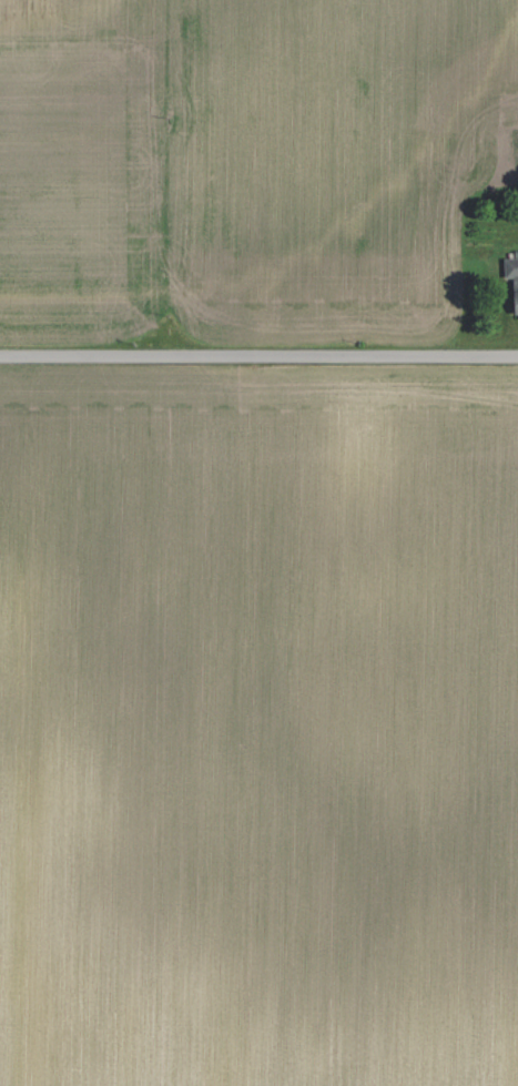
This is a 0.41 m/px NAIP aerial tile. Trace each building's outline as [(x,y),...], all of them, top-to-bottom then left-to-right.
[(506,258),(506,278),(516,278),(517,314),(517,258),(506,258)]
